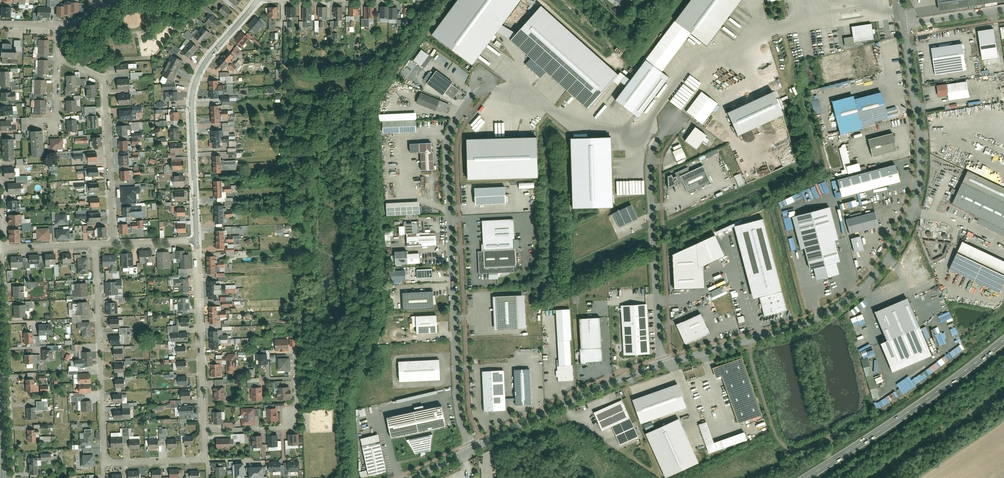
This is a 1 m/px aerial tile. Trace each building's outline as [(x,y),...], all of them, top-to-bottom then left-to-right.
[(524,0),(461,0),(433,38),(473,68),(524,0)] [(675,24),(691,36),(707,48),(742,0),(693,0),(675,24)] [(939,10),(1003,0),(937,0),(939,10)] [(57,9),(57,17),(65,17),(65,13),(73,13),(73,12),(79,12),(79,8),(82,8),(82,3),(71,3),(71,6),(65,6),(65,9),(57,9)] [(231,14),(221,5),(214,12),(225,21),(231,14)] [(588,109),(618,76),(541,6),(510,40),(588,109)] [(374,7),(365,7),(365,18),(362,18),(362,26),(369,26),(369,18),(374,18),(374,7)] [(389,8),(389,7),(381,7),(381,18),(389,18),(389,8)] [(296,21),(296,8),(287,8),(287,21),(296,21)] [(397,19),(397,8),(389,8),(389,18),(389,19),(397,19)] [(1,20),(10,20),(10,9),(1,9),(1,20)] [(279,9),(268,9),(268,29),(274,29),(274,21),(279,21),(279,9)] [(312,22),(312,9),(303,10),(303,22),(312,22)] [(343,19),(343,10),(335,10),(335,19),(343,19)] [(223,26),(212,17),(206,23),(216,33),(223,26)] [(255,20),(248,28),(256,35),(263,27),(255,20)] [(647,62),(663,74),(691,36),(675,24),(647,62)] [(873,38),(871,24),(852,26),(853,41),(873,38)] [(200,44),(208,35),(202,29),(194,38),(188,33),(182,38),(187,43),(183,47),(185,48),(181,52),(176,47),(168,55),(173,59),(163,79),(165,80),(162,87),(163,104),(177,103),(176,87),(173,87),(173,84),(182,64),(174,59),(180,53),(187,60),(196,49),(190,43),(194,39),(200,44)] [(995,33),(980,35),(984,60),(999,58),(995,33)] [(241,35),(235,43),(242,49),(248,42),(252,45),(255,42),(247,36),(245,38),(241,35)] [(48,41),(38,41),(38,77),(35,77),(35,114),(44,114),(44,100),(42,100),(42,95),(44,95),(44,82),(41,82),(41,77),(48,77),(48,64),(45,64),(45,57),(48,57),(48,41)] [(237,57),(242,53),(237,46),(232,50),(237,57)] [(963,47),(933,51),(937,72),(966,68),(963,47)] [(22,49),(2,49),(2,63),(22,63),(22,49)] [(413,60),(420,66),(428,55),(421,49),(413,60)] [(234,61),(228,55),(217,67),(224,73),(226,71),(232,76),(236,71),(240,75),(245,69),(238,63),(234,67),(231,65),(234,61)] [(413,69),(416,65),(410,61),(407,65),(413,69)] [(617,101),(633,113),(663,74),(647,62),(617,101)] [(9,73),(2,73),(2,87),(10,87),(9,73)] [(435,73),(427,83),(442,94),(444,92),(453,99),(459,90),(435,73)] [(283,85),(282,74),(273,75),(273,80),(276,80),(277,85),(283,85)] [(209,84),(210,101),(219,101),(218,96),(234,94),(232,79),(226,79),(226,75),(220,75),(220,83),(225,83),(226,88),(218,89),(218,84),(209,84)] [(86,87),(86,78),(68,78),(68,88),(67,88),(67,95),(77,95),(77,87),(86,87)] [(968,83),(937,87),(938,98),(949,96),(950,101),(971,98),(968,83)] [(96,87),(86,87),(86,99),(97,98),(96,87)] [(421,93),(417,103),(435,110),(439,101),(421,93)] [(718,105),(702,93),(687,114),(703,126),(718,105)] [(881,93),(853,101),(852,97),(831,103),(840,136),(861,130),(860,126),(887,119),(887,118),(885,110),(881,93)] [(783,117),(773,95),(730,115),(740,137),(783,117)] [(121,98),(121,106),(133,105),(133,97),(121,98)] [(80,110),(79,98),(68,98),(68,110),(80,110)] [(229,99),(220,99),(221,107),(229,107),(229,99)] [(822,113),(819,99),(811,101),(814,114),(822,113)] [(449,105),(439,101),(435,110),(441,112),(442,111),(446,112),(449,105)] [(13,106),(1,106),(1,114),(13,114),(13,106)] [(896,107),(885,110),(887,118),(898,115),(896,107)] [(95,116),(95,109),(85,109),(85,121),(90,121),(90,131),(98,131),(98,116),(95,116)] [(220,109),(211,109),(212,127),(220,127),(220,109)] [(478,113),(468,123),(473,127),(482,118),(478,113)] [(81,116),(72,116),(72,131),(81,131),(81,116)] [(415,120),(383,121),(383,133),(415,131),(415,120)] [(481,120),(475,127),(476,129),(483,121),(481,120)] [(118,127),(118,137),(131,136),(131,131),(144,130),(143,122),(131,123),(131,126),(118,127)] [(234,122),(222,123),(222,131),(234,130),(234,122)] [(695,128),(685,141),(696,149),(706,135),(695,128)] [(42,157),(41,130),(31,130),(32,157),(42,157)] [(232,139),(221,139),(221,133),(213,133),(214,150),(221,150),(221,145),(232,144),(232,139)] [(892,133),(868,140),(872,156),(897,150),(892,133)] [(14,161),(14,135),(6,135),(6,161),(14,161)] [(467,140),(468,179),(538,177),(536,138),(467,140)] [(63,140),(52,140),(52,151),(64,150),(63,140)] [(129,140),(121,140),(121,151),(129,151),(129,140)] [(571,142),(573,209),(613,209),(611,141),(571,142)] [(431,143),(419,143),(419,152),(421,152),(422,171),(434,170),(433,152),(432,152),(431,143)] [(184,147),(172,147),(172,155),(184,155),(184,147)] [(685,157),(681,148),(672,152),(676,161),(685,157)] [(97,162),(97,154),(88,154),(88,162),(97,162)] [(221,157),(214,157),(214,176),(222,176),(222,170),(235,170),(235,160),(221,160),(221,157)] [(24,169),(24,160),(15,160),(15,170),(24,169)] [(172,168),(167,168),(167,182),(175,182),(175,187),(186,187),(186,179),(175,179),(175,171),(183,171),(183,162),(173,162),(172,168)] [(683,181),(688,192),(711,181),(703,164),(691,170),(688,166),(675,172),(676,176),(679,181),(680,183),(683,181)] [(899,181),(895,167),(838,182),(842,197),(899,181)] [(98,169),(83,169),(83,178),(98,178),(98,169)] [(16,180),(16,170),(5,170),(5,180),(16,180)] [(968,170),(958,193),(953,203),(1003,227),(1003,187),(968,170)] [(679,181),(676,176),(673,177),(672,174),(668,176),(668,188),(676,185),(676,182),(679,181)] [(23,183),(9,183),(9,192),(23,191),(23,183)] [(236,188),(223,188),(223,183),(215,183),(215,201),(223,201),(223,195),(236,195),(236,188)] [(99,193),(99,184),(90,184),(90,193),(99,193)] [(503,187),(474,189),(475,205),(504,203),(503,187)] [(799,193),(783,200),(784,204),(801,197),(799,193)] [(184,203),(184,194),(174,194),(174,203),(184,203)] [(78,196),(79,203),(88,203),(88,195),(78,196)] [(17,208),(17,199),(8,199),(8,208),(17,208)] [(100,208),(100,200),(91,200),(91,208),(100,208)] [(856,200),(844,203),(845,209),(857,206),(856,200)] [(387,216),(419,214),(418,201),(386,203),(387,216)] [(164,202),(165,210),(173,210),(173,206),(171,206),(170,202),(164,202)] [(631,205),(613,214),(619,227),(637,218),(631,205)] [(829,207),(791,217),(800,249),(803,248),(809,269),(814,268),(817,280),(838,274),(835,261),(839,260),(834,240),(837,239),(829,207)] [(224,224),(224,218),(237,218),(237,212),(224,212),(224,208),(216,208),(216,225),(224,224)] [(127,209),(127,218),(145,217),(145,209),(127,209)] [(86,219),(85,210),(75,211),(75,219),(86,219)] [(55,224),(67,224),(67,220),(69,220),(69,213),(55,214),(55,212),(51,212),(52,220),(54,220),(55,224)] [(846,219),(850,233),(878,226),(875,212),(846,219)] [(100,222),(100,213),(91,213),(92,222),(100,222)] [(22,222),(22,216),(11,216),(11,225),(22,225),(22,229),(30,229),(30,222),(22,222)] [(786,310),(763,219),(735,226),(754,298),(760,297),(765,315),(786,310)] [(483,251),(478,251),(479,274),(514,272),(514,266),(516,266),(515,249),(514,221),(482,222),(483,251)] [(53,242),(75,241),(74,230),(72,230),(72,233),(69,233),(68,226),(63,227),(63,229),(55,229),(55,237),(53,237),(53,242)] [(37,231),(38,241),(49,240),(49,230),(37,231)] [(11,244),(20,244),(19,231),(10,232),(11,244)] [(237,238),(225,238),(225,233),(218,233),(218,249),(225,250),(225,243),(237,243),(237,238)] [(435,235),(406,237),(407,246),(436,245),(435,235)] [(725,258),(716,238),(673,258),(675,292),(705,290),(704,269),(725,258)] [(963,243),(951,268),(1001,292),(1003,284),(1003,262),(963,243)] [(173,260),(178,259),(178,271),(188,271),(188,255),(182,255),(182,249),(173,250),(173,260)] [(168,251),(156,252),(156,266),(168,266),(168,251)] [(419,253),(407,254),(407,251),(395,252),(395,264),(407,264),(420,263),(419,253)] [(132,267),(131,252),(120,253),(121,267),(132,267)] [(151,252),(139,252),(139,261),(151,261),(151,252)] [(117,294),(115,253),(102,254),(103,264),(108,264),(109,273),(105,274),(106,295),(117,294)] [(71,264),(71,255),(61,254),(61,263),(71,264)] [(216,276),(216,269),(226,269),(226,262),(215,262),(215,255),(208,255),(208,276),(216,276)] [(39,265),(39,256),(29,256),(29,264),(39,265)] [(86,275),(86,257),(76,257),(76,275),(86,275)] [(10,268),(25,268),(25,258),(10,258),(10,268)] [(432,269),(417,270),(417,278),(432,278),(432,269)] [(405,270),(389,271),(389,282),(405,281),(405,270)] [(187,293),(187,279),(173,279),(173,287),(179,287),(179,293),(187,293)] [(217,282),(209,282),(209,301),(217,301),(217,293),(226,293),(226,286),(217,286),(217,282)] [(86,296),(86,283),(73,283),(73,297),(86,296)] [(720,287),(710,291),(713,297),(723,293),(720,287)] [(26,298),(26,288),(14,288),(14,298),(26,298)] [(433,292),(403,293),(404,309),(433,308),(433,292)] [(523,295),(517,296),(518,329),(525,328),(523,295)] [(492,297),(494,330),(517,329),(515,296),(492,297)] [(187,309),(187,297),(176,297),(177,310),(187,309)] [(119,314),(118,300),(108,300),(109,314),(119,314)] [(208,308),(209,327),(221,326),(221,322),(226,322),(226,314),(221,314),(221,309),(232,309),(232,300),(220,300),(220,308),(208,308)] [(907,301),(876,314),(887,340),(882,342),(894,371),(930,356),(907,301)] [(26,315),(26,302),(16,302),(16,315),(26,315)] [(88,315),(88,302),(74,302),(74,315),(88,315)] [(648,305),(621,306),(623,356),(650,354),(648,305)] [(556,310),(557,341),(570,340),(571,340),(570,309),(556,310)] [(699,313),(677,324),(686,344),(708,334),(699,313)] [(436,315),(412,316),(412,327),(415,327),(416,333),(437,333),(436,315)] [(84,324),(83,318),(71,318),(71,326),(81,326),(81,339),(90,339),(89,323),(84,324)] [(191,328),(191,321),(180,320),(180,328),(191,328)] [(601,320),(579,321),(581,365),(586,365),(586,363),(603,362),(601,320)] [(121,322),(112,322),(112,331),(121,331),(121,322)] [(52,334),(52,324),(38,324),(38,333),(52,334)] [(950,329),(953,336),(958,334),(955,327),(950,329)] [(33,330),(23,330),(23,345),(33,345),(33,330)] [(219,332),(212,332),(212,351),(219,351),(219,344),(232,344),(232,338),(226,338),(226,336),(219,336),(219,332)] [(121,347),(121,338),(112,338),(112,347),(121,347)] [(571,365),(570,340),(557,341),(558,365),(556,365),(557,382),(574,381),(573,365),(571,365)] [(288,349),(288,342),(275,342),(275,350),(288,349)] [(949,352),(953,357),(965,349),(961,344),(949,352)] [(80,414),(91,413),(90,403),(84,404),(84,396),(91,396),(89,375),(77,376),(77,370),(92,368),(91,354),(82,354),(82,347),(71,348),(71,358),(79,357),(79,363),(73,364),(73,370),(67,370),(68,378),(73,377),(73,386),(77,386),(78,395),(71,396),(71,405),(79,404),(80,414)] [(872,348),(861,351),(863,360),(862,360),(869,389),(876,388),(868,357),(874,355),(872,348)] [(43,350),(43,359),(51,359),(51,350),(43,350)] [(257,365),(268,365),(267,358),(269,358),(269,350),(261,350),(261,354),(257,354),(257,365)] [(124,361),(124,352),(116,352),(116,361),(124,361)] [(37,363),(37,355),(23,354),(23,363),(37,363)] [(722,374),(738,422),(763,414),(743,356),(713,366),(717,375),(722,374)] [(213,367),(213,379),(222,379),(221,368),(226,367),(226,375),(234,374),(234,371),(236,371),(236,357),(226,358),(227,361),(222,361),(222,358),(216,358),(217,367),(213,367)] [(277,374),(290,373),(290,361),(286,361),(285,357),(277,358),(277,374)] [(439,360),(398,362),(399,381),(438,380),(438,379),(440,379),(439,360)] [(188,363),(176,363),(177,373),(188,373),(188,363)] [(124,367),(116,367),(116,375),(124,375),(124,367)] [(909,376),(896,384),(899,389),(897,390),(900,394),(934,374),(930,368),(911,379),(909,376)] [(531,406),(530,370),(514,371),(515,406),(531,406)] [(483,411),(505,410),(504,371),(482,371),(483,411)] [(35,377),(27,377),(27,396),(35,396),(35,377)] [(124,388),(124,378),(116,378),(117,388),(124,388)] [(188,388),(188,380),(173,380),(173,388),(188,388)] [(218,381),(218,402),(226,401),(226,385),(234,385),(234,381),(218,381)] [(278,403),(290,402),(289,390),(283,390),(283,384),(274,384),(274,397),(278,397),(278,403)] [(252,403),(263,403),(262,385),(247,385),(248,391),(252,391),(252,403)] [(686,410),(678,388),(634,403),(642,426),(686,410)] [(191,394),(182,394),(182,402),(192,402),(191,394)] [(623,402),(594,415),(602,433),(612,429),(621,448),(640,440),(623,402)] [(27,410),(27,422),(35,422),(35,415),(40,415),(40,410),(47,410),(47,404),(35,404),(36,409),(27,410)] [(415,411),(385,418),(390,439),(445,427),(440,406),(423,409),(423,406),(414,407),(415,411)] [(358,410),(360,417),(366,415),(364,408),(358,410)] [(241,412),(241,429),(254,428),(254,419),(259,419),(259,411),(241,412)] [(266,412),(266,425),(278,425),(277,411),(266,412)] [(125,412),(116,412),(116,421),(125,421),(125,412)] [(223,415),(213,415),(214,427),(222,427),(223,430),(233,430),(233,425),(224,425),(223,415)] [(679,422),(647,437),(665,477),(671,477),(699,465),(679,422)] [(707,423),(698,426),(708,455),(748,441),(745,432),(714,442),(707,423)] [(42,426),(29,426),(29,443),(37,443),(37,432),(42,432),(42,426)] [(111,436),(111,450),(123,450),(122,440),(128,440),(128,450),(140,450),(140,439),(130,439),(129,431),(121,431),(121,435),(111,436)] [(77,436),(77,444),(92,443),(91,432),(80,433),(80,436),(77,436)] [(387,472),(378,434),(360,438),(368,476),(387,472)] [(432,434),(406,440),(415,454),(430,450),(432,434)] [(194,443),(194,435),(185,435),(185,443),(194,443)] [(216,442),(216,452),(234,451),(234,445),(241,444),(241,437),(230,438),(230,442),(216,442)] [(298,437),(289,438),(289,449),(298,449),(298,437)] [(262,438),(253,438),(253,452),(263,451),(262,438)] [(277,439),(268,439),(269,450),(277,449),(277,439)] [(38,456),(29,456),(30,477),(39,477),(38,456)] [(269,474),(280,474),(280,477),(289,477),(289,475),(299,475),(298,464),(286,465),(286,469),(280,469),(280,465),(268,466),(269,474)] [(263,466),(248,467),(248,477),(267,477),(267,476),(264,477),(263,466)] [(168,470),(168,475),(164,475),(164,470),(153,470),(153,477),(162,477),(169,477),(181,477),(181,469),(168,470)] [(240,469),(230,469),(230,476),(235,476),(235,477),(241,477),(240,469)]
